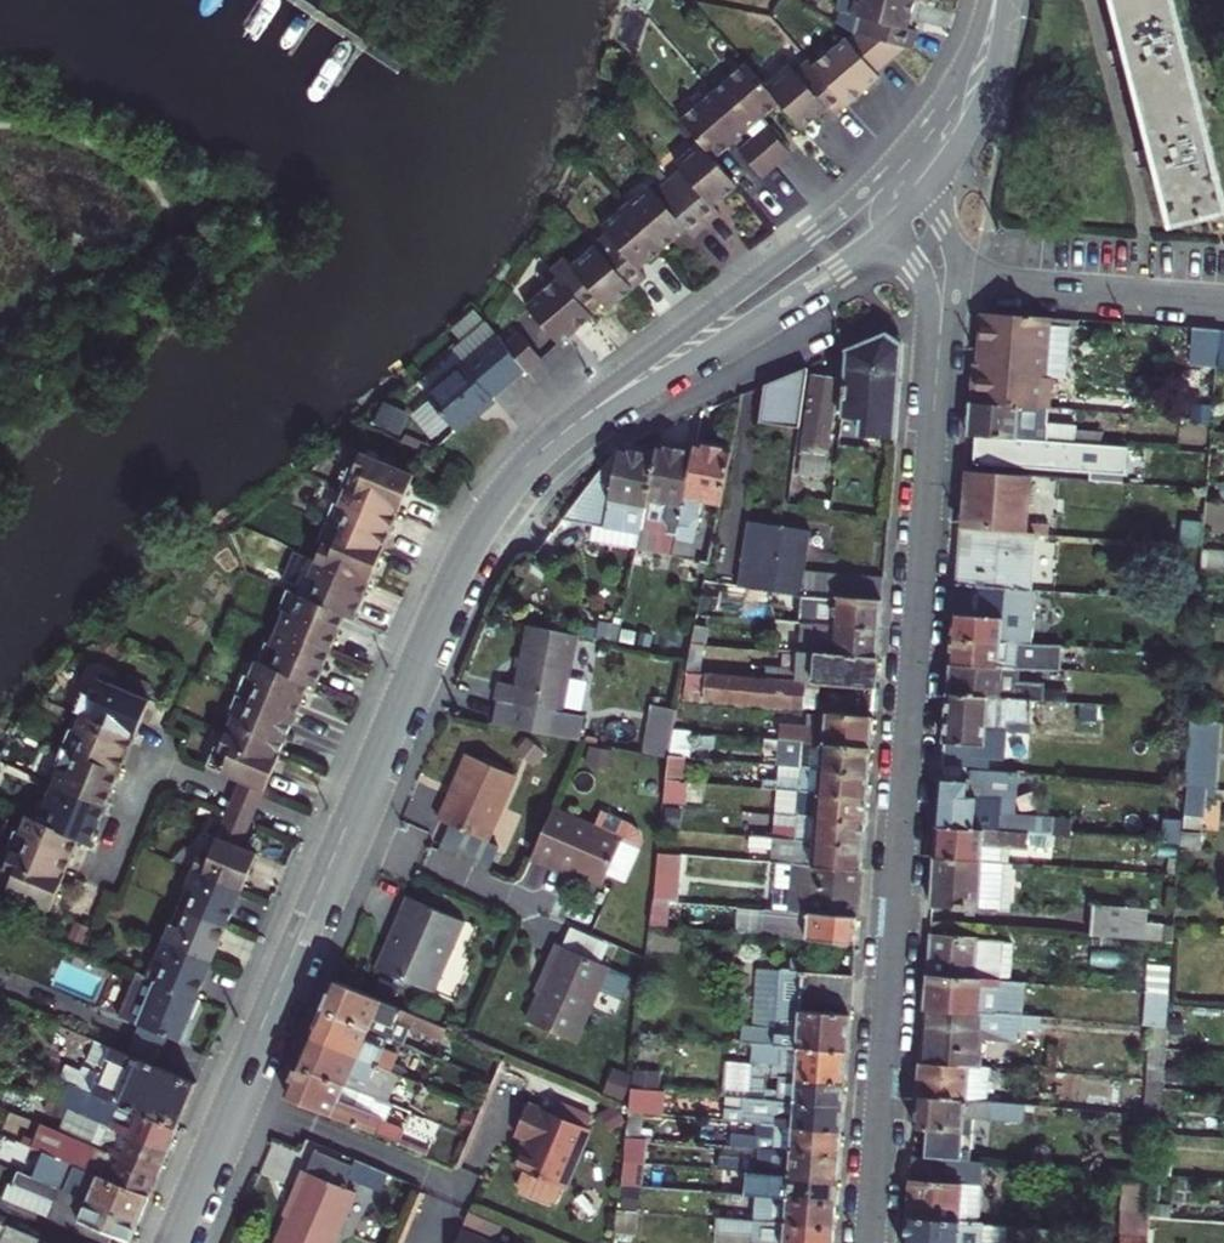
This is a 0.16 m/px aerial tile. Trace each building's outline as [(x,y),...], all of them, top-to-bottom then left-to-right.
[(913,0),(840,0),(836,13),(840,13),(837,24),(854,34),(860,38),(906,47),(913,49),(917,32),(908,29),(915,0),(913,0)] [(1124,31),(1128,49),(1152,151),(1156,168),(1168,220),(1220,208),(1171,0),(1117,0),(1124,31)] [(860,38),(854,34),(848,40),(846,39),(815,67),(849,105),(881,76),(878,72),(906,47),(860,38)] [(849,105),(815,67),(809,59),(797,69),(792,64),(769,84),(784,102),(808,129),(830,109),(836,116),(849,105)] [(750,131),(764,119),(784,102),(769,84),(749,62),(716,92),(750,131)] [(736,144),(750,131),(716,92),(683,121),(703,144),(717,161),(736,144)] [(770,126),(764,119),(750,131),(757,138),(770,126)] [(757,138),(781,165),(795,153),(770,126),(757,138)] [(736,144),(742,151),(757,138),(750,131),(736,144)] [(767,178),(781,165),(757,138),(742,151),(767,178)] [(686,171),(671,184),(710,228),(724,216),(717,209),(742,188),(717,161),(703,144),(680,165),(686,171)] [(710,228),(671,184),(658,196),(652,189),(628,210),(666,254),(691,233),(697,240),(710,228)] [(641,275),(666,254),(628,210),(603,232),(609,239),(596,250),(634,295),(648,283),(641,275)] [(634,295),(596,250),(572,271),(567,264),(552,277),(590,321),(604,308),(610,316),(634,295)] [(552,277),(551,275),(530,293),(539,304),(527,314),(561,353),(573,342),(593,325),(590,321),(552,277)] [(1037,412),(1048,413),(1050,381),(1043,380),(1048,319),(982,313),(979,364),(972,364),(969,406),(1019,410),(1037,412)] [(1189,365),(1216,368),(1219,331),(1191,329),(1189,365)] [(893,439),(900,344),(886,335),(849,350),(841,418),(860,419),(859,436),(893,439)] [(520,341),(506,352),(527,377),(529,381),(544,368),(520,341)] [(492,404),(527,377),(506,352),(499,343),(426,400),(432,407),(450,430),(455,437),(494,406),(492,404)] [(760,420),(800,427),(810,367),(766,385),(760,420)] [(839,377),(814,374),(797,472),(822,477),(839,377)] [(966,439),(978,440),(1035,444),(1037,412),(1019,410),(969,406),(966,439)] [(432,407),(415,420),(434,443),(450,430),(432,407)] [(1035,444),(978,440),(976,467),(1096,476),(1098,449),(1035,444)] [(692,454),(673,555),(691,559),(702,500),(720,503),(731,452),(695,444),(692,454)] [(604,529),(619,448),(617,448),(561,521),(604,529)] [(604,529),(640,535),(656,456),(619,448),(604,529)] [(656,456),(640,535),(638,549),(673,555),(692,454),(658,448),(656,456)] [(350,493),(403,516),(418,481),(366,458),(359,472),(353,470),(344,491),(350,493)] [(1026,537),(1030,480),(964,475),(959,532),(1026,537)] [(387,551),(403,516),(350,493),(344,508),(338,505),(329,526),(387,551)] [(1204,503),(1203,535),(1223,536),(1223,504),(1204,503)] [(739,589),(812,595),(881,600),(882,579),(805,574),(811,532),(751,522),(739,589)] [(372,587),(387,551),(329,526),(321,545),(326,548),(319,564),(372,587)] [(640,535),(604,529),(601,542),(638,549),(640,535)] [(955,587),(1030,592),(1034,538),(1026,537),(959,532),(955,587)] [(357,622),(372,587),(319,564),(312,579),(307,577),(298,596),(348,619),(357,622)] [(1030,592),(955,587),(951,642),(1015,647),(1031,649),(1035,593),(1030,592)] [(333,654),(348,619),(298,596),(289,593),(281,612),(286,614),(279,631),(333,654)] [(781,623),(822,625),(879,629),(882,600),(881,600),(812,595),(811,612),(782,609),(781,623)] [(829,653),(878,657),(879,629),(822,625),(822,631),(830,632),(829,653)] [(577,636),(529,627),(518,686),(500,682),(493,724),(559,737),(577,636)] [(317,690),(333,654),(279,631),(272,647),(267,645),(259,664),(310,686),(317,690)] [(830,632),(822,631),(813,631),(812,652),(817,652),(829,653),(830,632)] [(1015,647),(951,642),(949,667),(1020,672),(1030,672),(1030,663),(1014,661),(1015,647)] [(799,651),(797,681),(815,683),(875,687),(878,657),(829,653),(817,652),(812,652),(799,651)] [(236,696),(295,721),(310,686),(259,664),(257,664),(250,679),(244,677),(236,696)] [(1020,672),(949,667),(947,697),(1024,702),(1024,695),(1018,695),(1020,672)] [(803,683),(709,677),(707,702),(802,709),(803,683)] [(135,737),(144,716),(149,701),(100,680),(85,716),(135,737)] [(279,756),(295,721),(236,696),(227,717),(232,720),(226,734),(279,756)] [(947,697),(941,769),(980,772),(982,748),(984,748),(985,730),(1007,732),(1007,723),(1030,724),(1032,703),(1024,702),(947,697)] [(645,753),(669,758),(674,733),(679,709),(655,705),(645,753)] [(870,748),(873,717),(825,714),(824,727),(805,725),(804,734),(796,734),(796,743),(803,743),(870,748)] [(85,716),(70,752),(120,773),(135,737),(85,716)] [(1214,788),(1220,722),(1189,720),(1184,786),(1214,788)] [(674,733),(669,758),(684,759),(690,759),(691,735),(674,733)] [(279,756),(226,734),(218,752),(212,749),(205,767),(242,783),(263,793),(279,756)] [(789,742),(763,740),(763,750),(781,752),(781,749),(789,749),(789,742)] [(801,767),(803,743),(796,743),(789,742),(789,749),(781,749),(781,752),(779,766),(801,767)] [(801,767),(868,773),(870,748),(803,743),(801,767)] [(56,788),(105,808),(120,773),(70,752),(56,788)] [(435,820),(484,840),(511,774),(462,753),(435,820)] [(682,783),(684,759),(669,758),(667,782),(682,783)] [(779,766),(777,790),(786,790),(799,792),(867,797),(868,773),(801,767),(779,766)] [(1015,774),(986,772),(980,772),(941,769),(940,781),(936,830),(1028,837),(1036,837),(1052,839),(1053,820),(1012,817),(1015,774)] [(680,799),(682,783),(667,782),(665,798),(680,799)] [(239,788),(238,791),(260,800),(261,798),(263,793),(242,783),(239,788)] [(90,844),(105,808),(56,788),(41,824),(80,839),(90,844)] [(777,790),(776,814),(784,815),(798,816),(865,822),(867,797),(799,792),(786,790),(777,790)] [(260,800),(238,791),(226,819),(248,829),(260,800)] [(622,839),(553,809),(532,858),(551,866),(553,861),(603,883),(607,873),(624,881),(639,848),(622,841),(622,839)] [(776,814),(774,838),(782,839),(796,840),(863,845),(865,822),(798,816),(784,815),(776,814)] [(65,875),(80,839),(41,824),(31,819),(17,855),(65,875)] [(239,849),(247,831),(248,829),(226,819),(225,822),(217,840),(239,849)] [(936,830),(934,860),(982,864),(983,850),(1028,854),(1028,837),(936,830)] [(239,849),(217,840),(205,835),(190,871),(240,892),(256,856),(239,849)] [(773,838),(748,836),(747,848),(772,850),(773,845),(781,846),(782,839),(774,838),(773,838)] [(771,863),(776,863),(794,864),(796,840),(782,839),(781,846),(773,845),(772,850),(771,863)] [(794,864),(861,869),(863,845),(796,840),(794,864)] [(653,924),(675,925),(678,854),(656,853),(653,924)] [(50,912),(65,875),(17,855),(1,892),(50,912)] [(982,864),(934,860),(930,908),(996,912),(1001,865),(982,864)] [(791,912),(794,864),(776,863),(772,911),(786,911),(791,912)] [(791,912),(857,917),(861,869),(794,864),(791,912)] [(240,892),(190,871),(175,906),(225,928),(240,892)] [(463,920),(406,897),(393,928),(396,930),(379,970),(428,991),(444,951),(449,953),(463,920)] [(175,906),(160,942),(210,963),(225,928),(175,906)] [(1089,938),(1140,942),(1142,911),(1091,908),(1089,938)] [(763,922),(763,936),(855,943),(857,917),(791,912),(786,911),(785,924),(763,922)] [(1173,937),(1173,936),(1164,936),(1164,944),(1172,944),(1173,937)] [(925,979),(974,982),(977,943),(928,939),(925,979)] [(160,942),(145,978),(194,999),(210,963),(160,942)] [(611,965),(558,942),(550,961),(553,963),(529,1020),(578,1041),(611,965)] [(781,972),(778,1008),(850,1014),(853,977),(781,972)] [(194,999),(145,978),(137,975),(120,1017),(179,1042),(196,1000),(194,999)] [(974,982),(925,979),(923,1011),(979,1016),(981,1016),(996,1017),(999,984),(974,982)] [(334,980),(323,1008),(367,1027),(388,1036),(397,1016),(412,1022),(415,1014),(334,980)] [(1153,1029),(1166,1030),(1166,1022),(1168,1003),(1168,996),(1147,995),(1145,1028),(1153,1029)] [(777,1028),(778,1008),(764,1007),(763,1027),(777,1028)] [(367,1027),(323,1008),(311,1036),(392,1070),(399,1054),(363,1039),(367,1027)] [(741,1041),(781,1045),(847,1049),(850,1014),(778,1008),(777,1028),(763,1027),(757,1026),(757,1030),(741,1029),(741,1041)] [(975,1071),(977,1071),(981,1016),(979,1016),(925,1012),(921,1067),(968,1070),(975,1071)] [(1162,1084),(1164,1046),(1166,1030),(1153,1029),(1149,1083),(1162,1084)] [(392,1070),(311,1036),(300,1065),(344,1084),(349,1072),(370,1080),(373,1072),(388,1078),(392,1070)] [(779,1076),(845,1081),(847,1049),(781,1045),(780,1066),(753,1064),(750,1089),(764,1090),(765,1075),(779,1076)] [(109,1048),(100,1069),(186,1105),(195,1084),(109,1048)] [(344,1084),(300,1065),(287,1097),(398,1143),(404,1129),(391,1123),(380,1118),(381,1116),(354,1105),(361,1091),(344,1084)] [(921,1067),(918,1066),(916,1100),(965,1104),(968,1070),(921,1067)] [(186,1105),(100,1069),(90,1092),(117,1103),(177,1128),(186,1105)] [(613,1070),(604,1092),(623,1099),(631,1077),(613,1070)] [(986,1105),(989,1071),(977,1071),(975,1071),(968,1070),(965,1104),(986,1105)] [(765,1075),(764,1090),(778,1091),(779,1076),(765,1075)] [(763,1099),(777,1100),(843,1106),(845,1081),(779,1076),(778,1091),(764,1090),(763,1099)] [(630,1112),(664,1115),(666,1091),(633,1088),(631,1105),(630,1112)] [(391,1123),(398,1107),(361,1091),(354,1105),(381,1116),(380,1118),(391,1123)] [(775,1125),(841,1131),(843,1106),(777,1100),(723,1096),(721,1120),(761,1124),(775,1125)] [(916,1100),(913,1131),(934,1133),(933,1150),(965,1152),(966,1134),(963,1134),(964,1121),(988,1122),(988,1113),(1004,1114),(1004,1123),(1024,1124),(1025,1108),(986,1105),(965,1104),(916,1100)] [(590,1128),(529,1102),(515,1133),(528,1138),(516,1166),(525,1170),(518,1184),(521,1192),(549,1204),(556,1201),(563,1186),(564,1187),(590,1128)] [(92,1120),(107,1126),(167,1152),(177,1128),(117,1103),(110,1119),(95,1113),(92,1120)] [(760,1138),(774,1139),(775,1125),(761,1124),(760,1135),(760,1138)] [(760,1148),(773,1149),(839,1155),(841,1131),(775,1125),(774,1139),(760,1138),(760,1135),(742,1133),(741,1147),(760,1148)] [(167,1152),(107,1126),(100,1142),(85,1136),(83,1142),(98,1148),(157,1174),(167,1152)] [(626,1137),(623,1161),(642,1162),(646,1138),(626,1137)] [(75,1158),(73,1165),(148,1197),(157,1174),(98,1148),(91,1165),(75,1158)] [(772,1163),(773,1149),(760,1148),(758,1162),(772,1163)] [(771,1173),(837,1179),(839,1155),(773,1149),(772,1163),(758,1162),(758,1172),(771,1173)] [(942,1186),(943,1163),(911,1160),(906,1220),(980,1225),(982,1189),(942,1186)] [(623,1161),(620,1186),(639,1187),(642,1162),(623,1161)] [(148,1197),(73,1165),(70,1171),(75,1173),(68,1191),(138,1220),(148,1197)] [(722,1169),(720,1194),(755,1197),(769,1198),(835,1204),(837,1179),(771,1173),(758,1172),(722,1169)] [(303,1172),(296,1189),(299,1191),(279,1242),(336,1242),(356,1192),(303,1172)] [(131,1237),(138,1220),(68,1191),(21,1173),(16,1185),(59,1202),(52,1217),(109,1241),(113,1230),(131,1237)] [(59,1202),(16,1185),(10,1200),(52,1217),(59,1202)] [(768,1213),(769,1198),(755,1197),(754,1211),(768,1213)] [(754,1221),(833,1229),(835,1204),(769,1198),(768,1213),(754,1211),(754,1221)] [(632,1235),(634,1211),(616,1209),(613,1233),(632,1235)] [(1152,1216),(1152,1214),(1121,1213),(1119,1236),(1150,1238),(1152,1216)] [(752,1242),(832,1242),(833,1229),(754,1221),(716,1218),(715,1233),(753,1235),(752,1242)] [(983,1225),(980,1225),(906,1220),(905,1242),(981,1242),(983,1225)] [(7,1223),(7,1225),(0,1223),(0,1242),(54,1242),(7,1223)] [(983,1225),(981,1242),(1005,1242),(1007,1228),(983,1225)] [(462,1229),(456,1242),(493,1242),(462,1229)] [(714,1242),(725,1242),(752,1242),(753,1235),(715,1233),(714,1242)]
